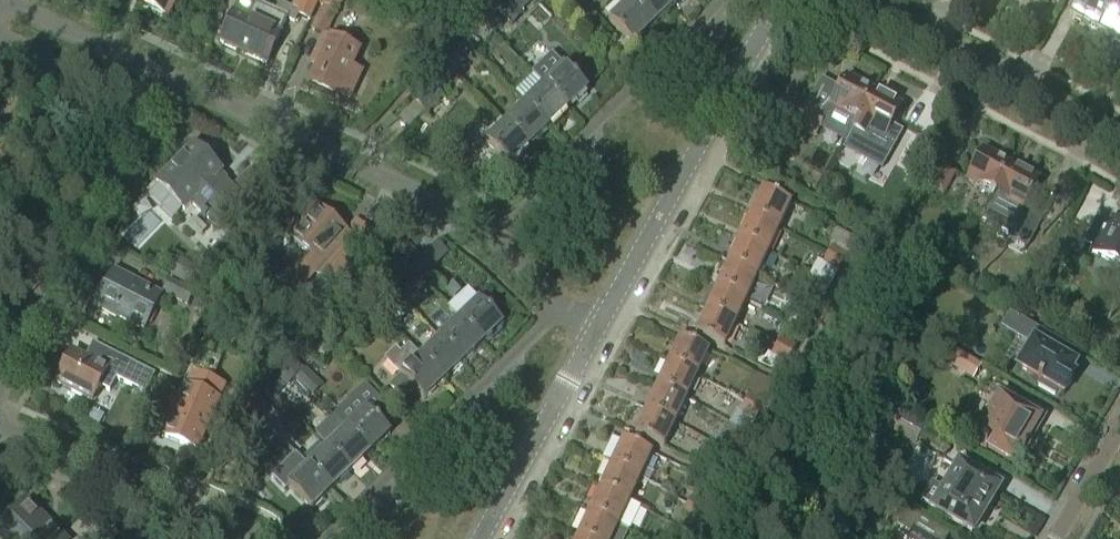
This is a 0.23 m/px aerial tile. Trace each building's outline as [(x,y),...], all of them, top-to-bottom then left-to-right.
[(137,5),(167,19),(176,0),(140,0),(137,5)] [(318,0),(303,0),(297,12),(279,4),(275,13),(254,3),(247,19),(233,13),(219,43),(265,65),(279,35),(279,34),(286,19),(293,23),(297,16),(308,21),(318,0)] [(361,74),(351,69),(359,52),(325,36),(342,0),(321,0),(319,4),(323,6),(312,31),(323,36),(310,63),(317,66),(308,85),(337,98),(338,95),(349,100),(361,74)] [(499,9),(511,21),(532,0),(508,0),(499,9)] [(671,7),(663,0),(631,0),(628,2),(651,26),(671,7)] [(1117,0),(1078,0),(1070,15),(1097,30),(1106,14),(1108,16),(1117,0)] [(1108,16),(1106,14),(1097,30),(1119,42),(1119,0),(1117,0),(1108,16)] [(632,45),(651,26),(628,2),(609,21),(632,45)] [(492,36),(502,26),(493,16),(482,26),(492,36)] [(486,41),(492,36),(482,26),(477,32),(486,41)] [(453,73),(463,62),(453,53),(443,64),(453,73)] [(447,80),(453,73),(443,64),(437,70),(447,80)] [(566,110),(586,90),(563,67),(543,86),(566,110)] [(845,146),(852,132),(855,127),(857,122),(873,93),(847,79),(839,93),(820,82),(804,108),(814,113),(824,119),(822,123),(818,131),(845,146)] [(437,80),(432,86),(440,92),(445,87),(437,80)] [(425,114),(443,95),(440,92),(432,86),(415,104),(425,114)] [(547,128),(566,110),(543,86),(524,105),(547,128)] [(885,137),(900,107),(873,93),(857,122),(855,127),(852,132),(865,138),(870,129),(885,137)] [(528,147),(547,128),(524,105),(505,123),(528,147)] [(818,131),(822,123),(824,119),(814,113),(804,108),(797,120),(802,124),(818,131)] [(507,167),(528,147),(505,123),(484,143),(507,167)] [(193,147),(157,185),(184,211),(192,204),(218,228),(229,216),(239,225),(252,212),(244,205),(254,194),(250,191),(260,180),(249,170),(231,189),(217,176),(220,172),(193,147)] [(995,196),(1010,166),(983,152),(967,181),(995,196)] [(1025,252),(1047,210),(1033,203),(1040,190),(1035,187),(1038,181),(1010,166),(995,196),(980,224),(1013,241),(1011,245),(1025,252)] [(942,195),(954,174),(941,167),(929,188),(942,195)] [(779,228),(790,203),(761,190),(750,214),(777,227),(779,228)] [(297,260),(288,270),(304,285),(314,274),(315,273),(328,285),(340,272),(340,273),(351,260),(372,236),(355,222),(345,234),(336,226),(335,227),(314,209),(305,219),(303,217),(295,226),(299,228),(290,239),(307,254),(300,262),(297,260)] [(768,252),(779,228),(777,227),(750,214),(739,239),(768,252)] [(1112,221),(1109,227),(1097,221),(1086,242),(1095,247),(1092,253),(1119,268),(1119,225),(1112,221)] [(757,276),(768,252),(739,239),(728,263),(757,276)] [(843,263),(847,254),(832,246),(828,254),(843,263)] [(408,247),(384,270),(385,271),(396,282),(419,259),(409,248),(408,247)] [(838,272),(843,263),(828,254),(823,264),(838,272)] [(196,288),(212,271),(199,259),(192,266),(177,259),(168,275),(195,289),(196,288)] [(419,259),(396,282),(407,293),(431,270),(419,259)] [(746,300),(757,276),(728,263),(717,287),(746,300)] [(161,296),(114,272),(105,289),(101,287),(94,301),(98,303),(95,309),(115,319),(116,316),(143,330),(161,296)] [(194,292),(169,279),(163,292),(187,305),(194,292)] [(735,324),(746,300),(717,287),(706,311),(735,324)] [(447,309),(458,320),(481,344),(501,325),(467,289),(447,309)] [(358,297),(369,308),(377,301),(366,290),(358,297)] [(200,313),(208,298),(197,293),(190,308),(200,313)] [(817,311),(822,301),(806,293),(801,302),(817,311)] [(362,315),(369,308),(358,297),(351,304),(362,315)] [(206,315),(221,323),(229,310),(214,302),(206,315)] [(812,320),(817,311),(801,302),(796,311),(812,320)] [(723,349),(735,324),(706,311),(694,335),(723,349)] [(462,363),(481,344),(458,320),(439,339),(462,363)] [(1057,392),(1063,396),(1075,377),(1071,375),(1076,366),(1069,362),(1075,352),(1026,323),(1018,337),(1031,345),(1017,369),(1038,381),(1037,382),(1040,383),(1038,386),(1054,396),(1057,392)] [(293,339),(269,327),(260,345),(284,357),(293,339)] [(975,378),(982,366),(924,333),(917,345),(975,378)] [(696,376),(708,351),(679,338),(667,362),(696,376)] [(791,355),(796,345),(781,338),(776,347),(791,355)] [(462,363),(439,339),(420,357),(415,352),(414,353),(419,358),(443,381),(462,363)] [(73,352),(56,384),(91,402),(99,387),(109,392),(116,379),(146,395),(156,376),(97,345),(89,360),(73,352)] [(423,400),(443,381),(419,358),(414,353),(407,347),(400,354),(395,349),(384,360),(400,376),(389,387),(401,400),(412,389),(423,400)] [(786,364),(791,355),(776,347),(771,356),(786,364)] [(295,379),(303,370),(293,360),(284,368),(295,379)] [(685,400),(696,376),(667,362),(656,386),(685,400)] [(284,368),(276,377),(287,387),(295,379),(284,368)] [(303,370),(295,379),(312,396),(322,387),(304,369),(303,370)] [(172,422),(165,438),(196,451),(224,388),(192,375),(179,405),(169,401),(162,418),(172,422)] [(674,424),(685,400),(656,386),(645,410),(674,424)] [(283,417),(289,411),(267,387),(261,393),(283,417)] [(232,407),(240,400),(235,394),(227,402),(232,407)] [(760,412),(765,403),(749,394),(744,403),(760,412)] [(257,415),(265,407),(255,397),(247,405),(257,415)] [(1043,417),(1007,397),(1006,398),(1008,399),(1005,403),(998,399),(985,421),(976,416),(964,436),(981,446),(980,448),(985,451),(986,449),(1012,464),(1026,441),(1029,442),(1030,440),(1029,440),(1043,417)] [(755,422),(760,412),(744,403),(739,413),(755,422)] [(247,405),(240,413),(249,423),(257,415),(247,405)] [(368,453),(388,434),(365,410),(345,429),(368,453)] [(663,448),(674,424),(645,410),(634,435),(663,448)] [(945,456),(953,442),(920,423),(913,435),(919,438),(918,441),(945,456)] [(349,472),(368,453),(345,429),(326,448),(349,472)] [(639,478),(651,453),(622,440),(611,464),(639,478)] [(735,457),(739,448),(724,440),(720,450),(735,457)] [(330,491),(349,472),(326,448),(307,467),(330,491)] [(730,466),(735,457),(720,450),(715,459),(730,466)] [(330,491),(307,467),(295,455),(286,464),(298,475),(287,486),(310,510),(330,491)] [(599,488),(628,502),(639,479),(639,478),(611,464),(599,488)] [(971,533),(997,489),(959,466),(944,491),(932,483),(921,501),(934,508),(933,510),(971,533)] [(599,488),(588,512),(617,525),(628,530),(629,531),(639,508),(628,503),(628,502),(599,488)] [(703,514),(708,506),(692,496),(687,505),(703,514)] [(26,503),(0,529),(0,538),(62,538),(26,503)] [(698,522),(703,514),(687,505),(682,513),(698,522)] [(949,535),(901,507),(889,526),(910,538),(909,538),(947,538),(949,535)] [(584,538),(624,538),(628,530),(617,525),(588,512),(577,536),(584,538)]
